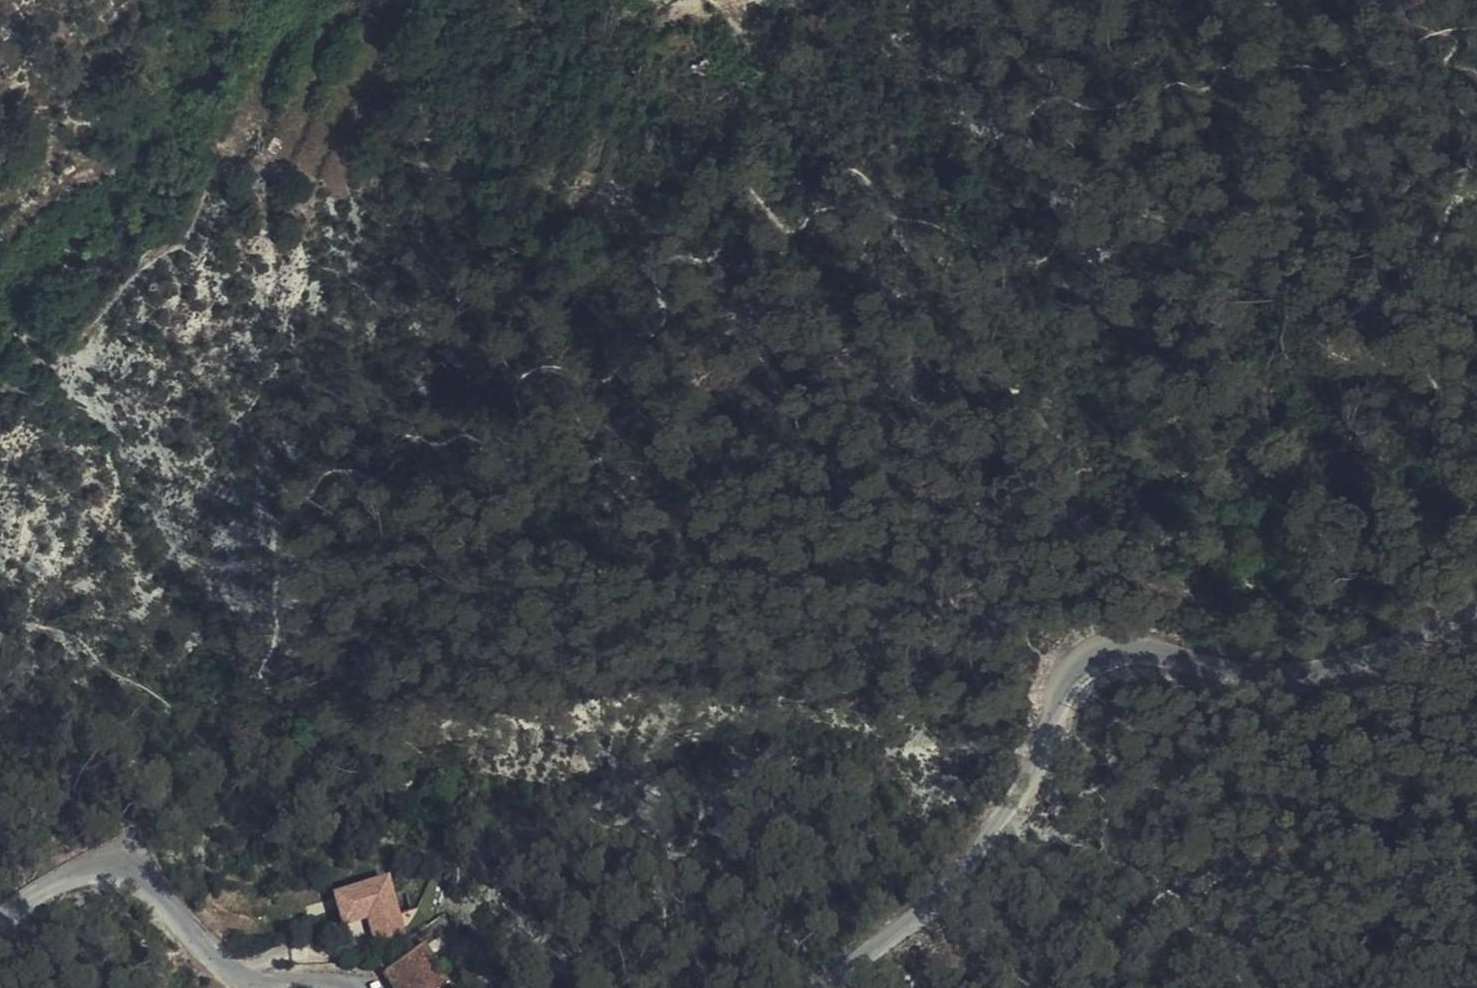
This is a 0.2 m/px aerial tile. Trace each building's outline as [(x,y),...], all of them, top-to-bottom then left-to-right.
[(344,927),(369,919),(377,945),(410,935),(390,875),(333,894),(344,927)] [(382,987),(435,987),(445,980),(428,954),(382,987)]
